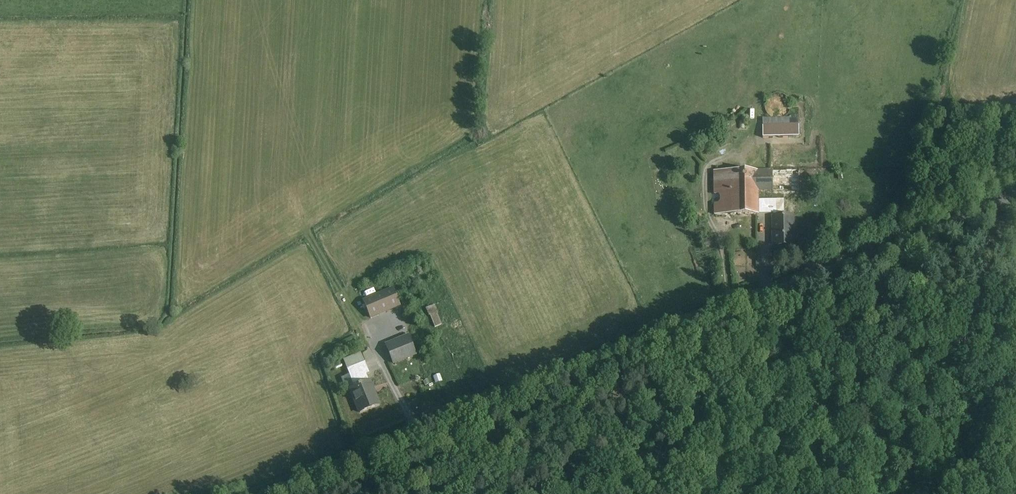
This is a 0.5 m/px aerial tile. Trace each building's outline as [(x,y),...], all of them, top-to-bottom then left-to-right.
[(771,118),(775,120),(780,120),(785,118),(788,115),(790,111),(791,106),(789,101),(786,97),(781,95),(776,94),(771,96),(767,100),(765,105),(765,110),(767,114),(771,118)] [(790,119),(790,125),(763,126),(763,138),(799,138),(799,119),(790,119)] [(757,171),(731,172),(731,196),(758,196),(758,191),(757,171)] [(772,171),(757,171),(758,191),(773,191),(772,171)] [(799,171),(772,171),(773,191),(799,191),(799,171)] [(731,172),(715,172),(715,215),(731,215),(731,196),(731,172)] [(758,196),(731,196),(731,215),(758,214),(758,200),(758,196)] [(771,200),(758,200),(758,214),(771,214),(771,200)] [(784,200),(771,200),(771,214),(773,214),(773,216),(784,216),(784,200)] [(793,243),(793,216),(784,216),(773,216),(774,230),(775,230),(775,242),(774,242),(774,244),(793,243)] [(393,289),(364,301),(371,318),(400,306),(393,289)] [(435,305),(426,309),(429,316),(430,316),(435,328),(441,325),(437,313),(438,313),(435,305)] [(408,336),(386,345),(393,363),(416,354),(408,336)] [(362,354),(344,361),(347,370),(354,367),(366,362),(362,354)] [(366,362),(354,367),(359,379),(367,375),(370,374),(366,362)] [(367,375),(359,379),(354,367),(347,370),(350,375),(355,388),(351,389),(360,413),(379,406),(367,375)] [(350,375),(342,379),(347,391),(351,389),(355,388),(350,375)]
